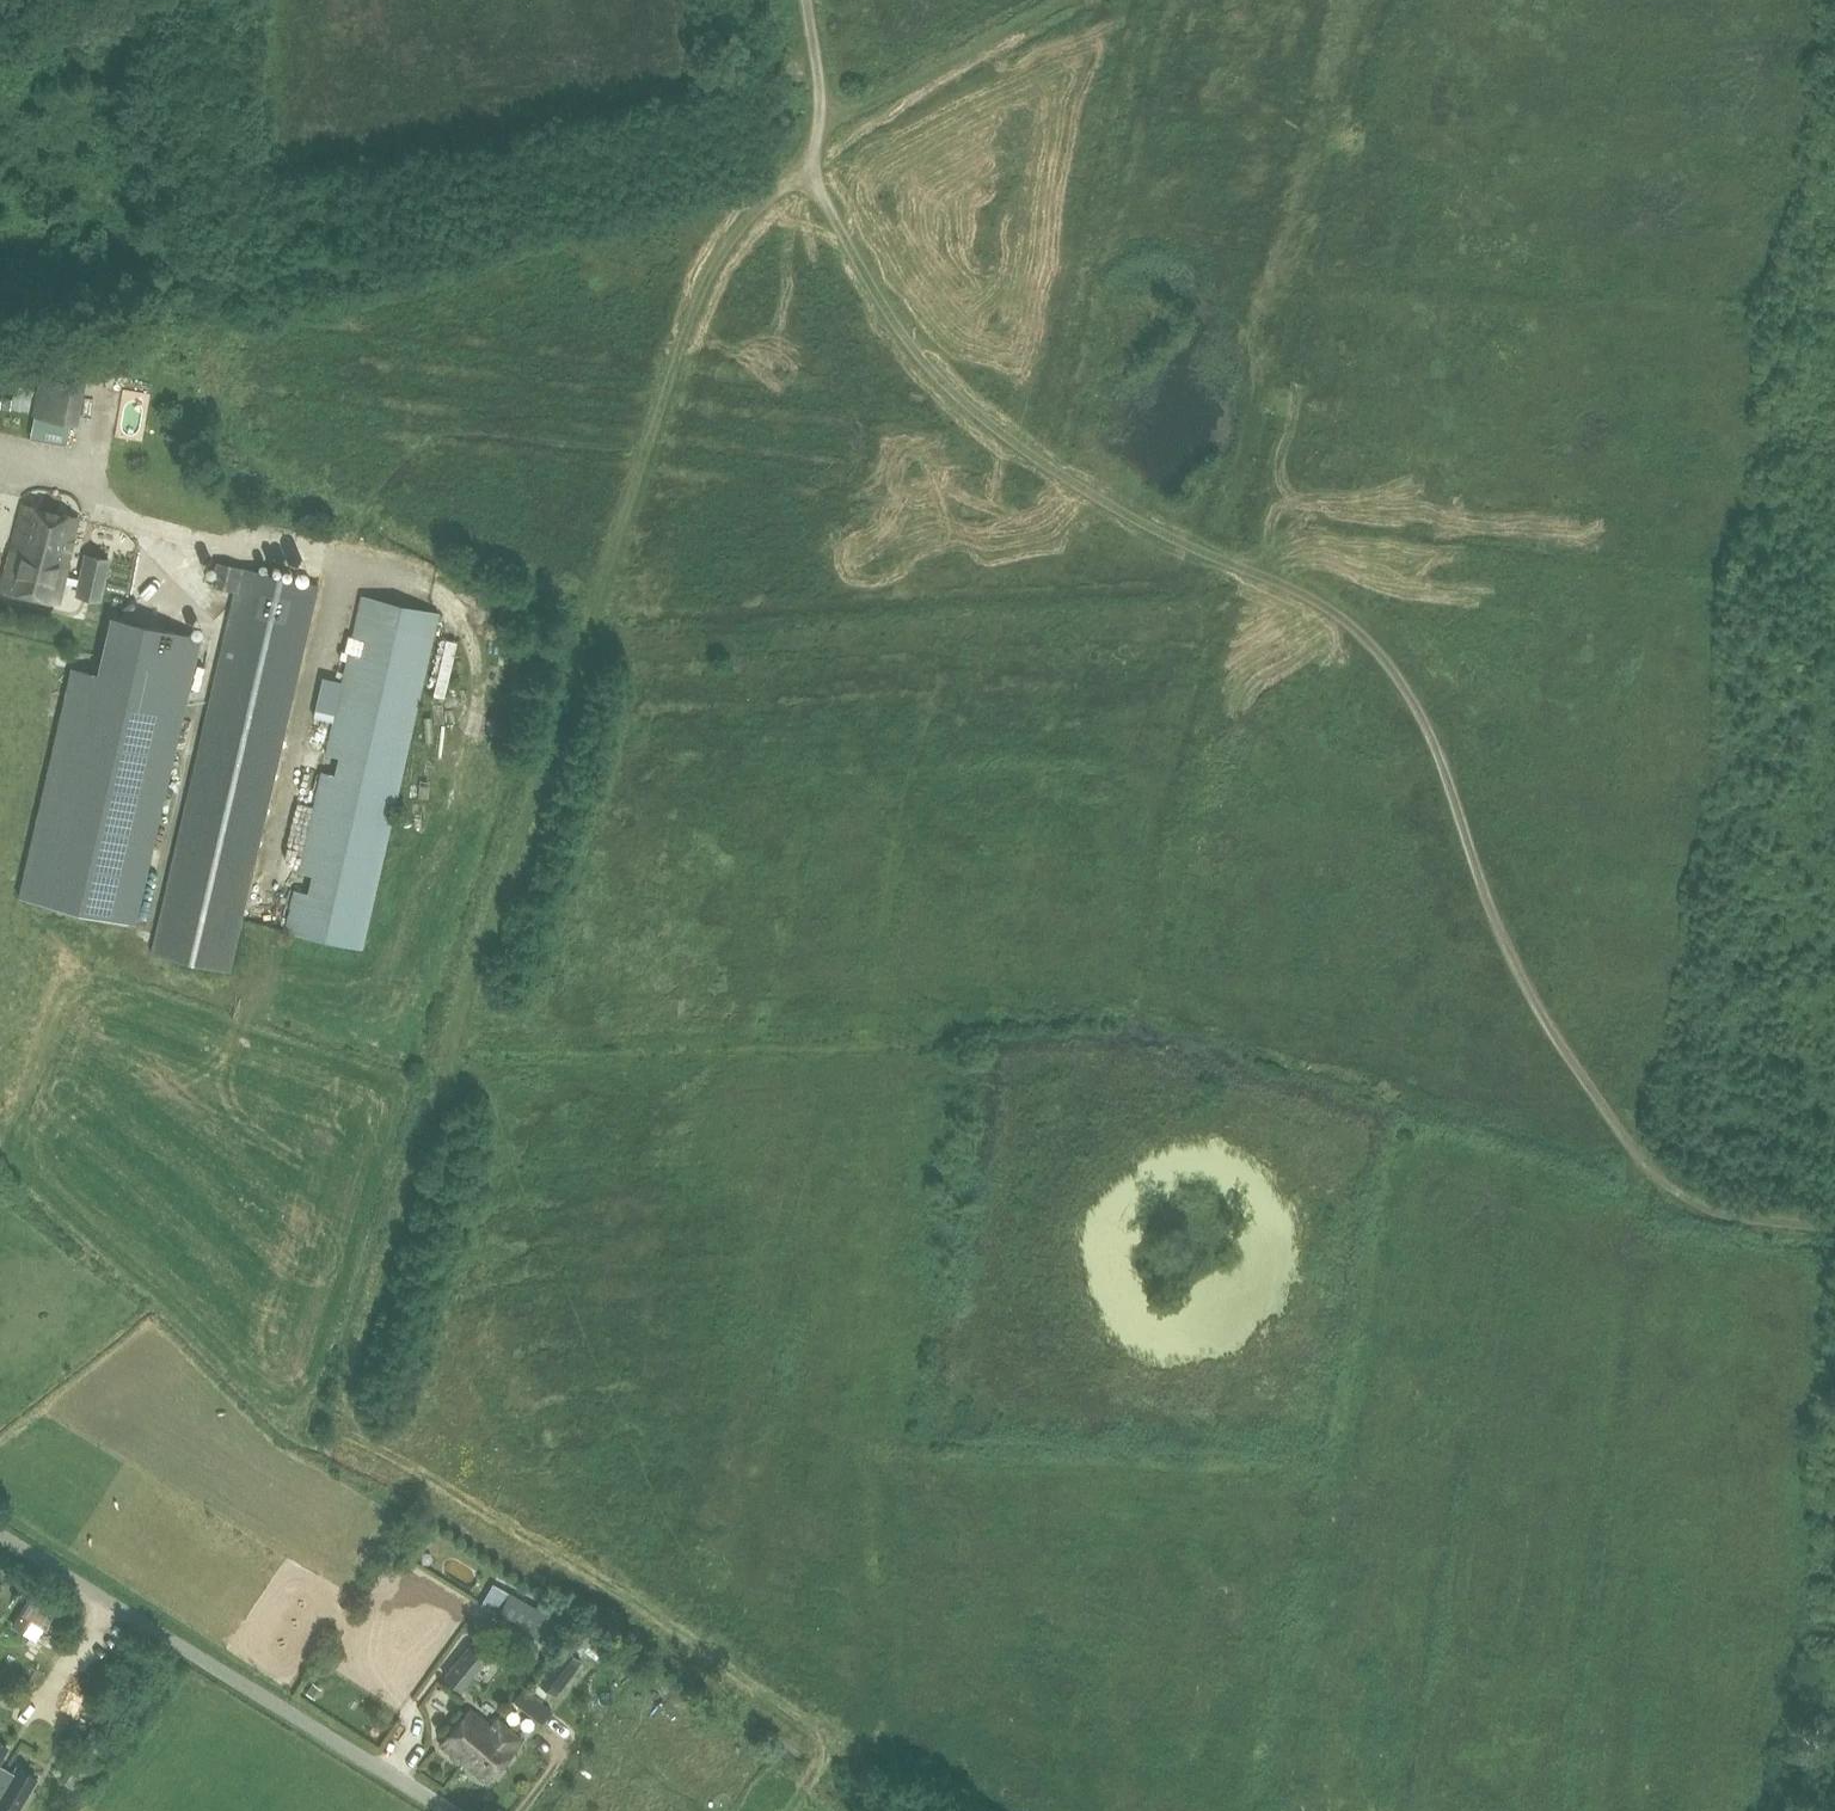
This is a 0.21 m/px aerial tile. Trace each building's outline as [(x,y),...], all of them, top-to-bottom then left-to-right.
[(789,148),(774,160),(785,173),(799,162),(789,148)] [(670,303),(663,323),(674,327),(681,307),(670,303)] [(77,422),(87,371),(40,362),(30,413),(77,422)] [(60,602),(78,517),(20,505),(2,589),(60,602)] [(101,601),(110,558),(84,552),(74,595),(101,601)] [(231,970),(319,584),(216,561),(210,585),(234,590),(152,952),(231,970)] [(306,892),(293,889),(283,930),(362,948),(439,612),(360,594),(351,638),(365,641),(360,662),(347,659),(325,756),(337,758),(333,781),(320,778),(299,871),(310,874),(306,892)] [(103,675),(73,668),(21,897),(138,924),(190,695),(203,637),(116,617),(103,675)] [(428,792),(427,770),(416,770),(417,792),(428,792)] [(551,1647),(564,1621),(503,1590),(506,1584),(494,1578),(480,1604),(497,1613),(496,1616),(551,1647)] [(18,1614),(43,1628),(54,1635),(64,1619),(28,1597),(18,1614)] [(442,1675),(461,1691),(486,1660),(467,1644),(442,1675)] [(558,1677),(542,1665),(525,1688),(542,1700),(558,1677)] [(511,1700),(540,1723),(551,1709),(522,1687),(511,1700)] [(468,1710),(441,1745),(469,1767),(499,1722),(494,1719),(489,1726),(468,1710)] [(520,1739),(499,1722),(469,1767),(487,1781),(520,1739)] [(16,1766),(13,1773),(0,1766),(0,1808),(5,1810),(15,1810),(35,1777),(16,1766)]
